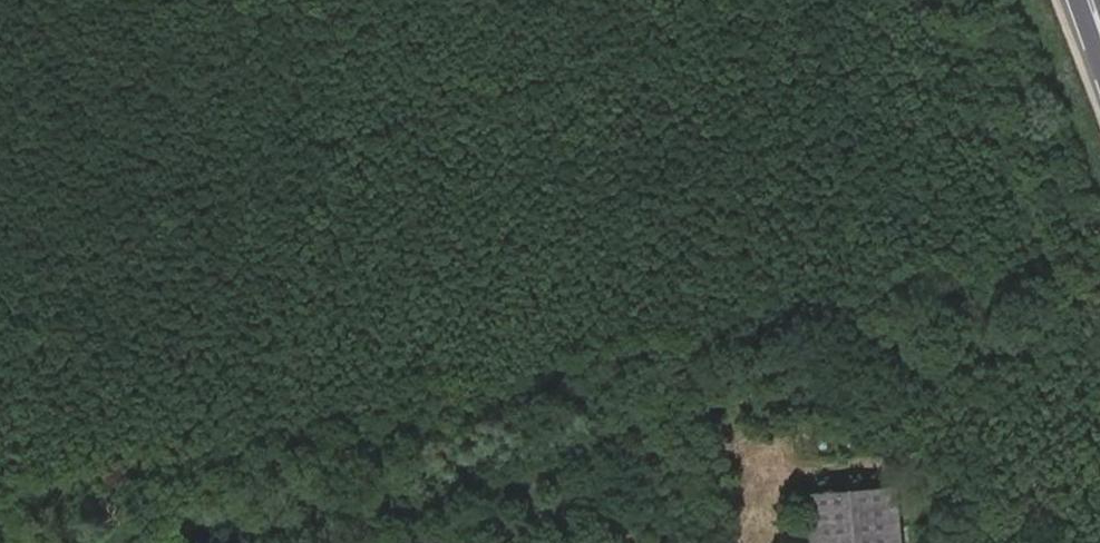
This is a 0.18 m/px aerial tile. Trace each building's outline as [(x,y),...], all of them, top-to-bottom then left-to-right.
[(806,496),(810,542),(902,542),(897,488),(806,496)]
